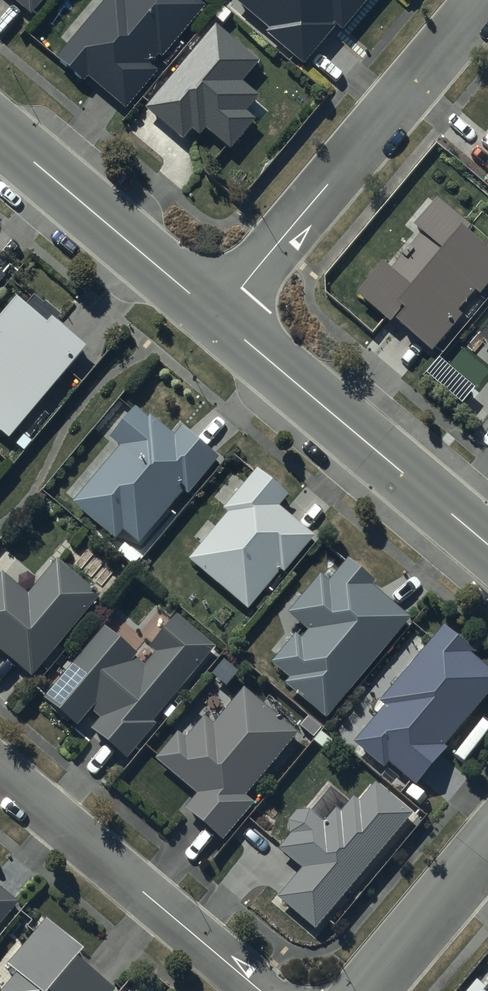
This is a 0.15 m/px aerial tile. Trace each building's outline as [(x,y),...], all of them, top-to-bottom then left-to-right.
[(29,17),(43,0),(9,0),(29,17)] [(125,109),(156,72),(149,66),(158,56),(161,59),(204,8),(194,0),(123,0),(106,0),(56,60),(83,83),(88,78),(125,109)] [(303,67),(337,25),(343,30),(367,0),(233,0),(269,29),(264,35),(303,67)] [(215,28),(146,110),(184,141),(193,131),(201,137),(206,131),(230,151),(255,121),(245,112),(257,98),(240,84),(257,64),(215,28)] [(430,352),(458,320),(455,317),(473,295),(478,299),(487,287),(487,241),(482,248),(467,235),(470,232),(436,202),(410,232),(419,239),(388,275),(381,268),(355,298),(389,327),(394,322),(430,352)] [(9,442),(86,350),(55,325),(60,318),(43,304),(40,307),(32,300),(25,308),(15,299),(0,317),(0,435),(9,442)] [(479,340),(487,347),(487,330),(479,340)] [(117,451),(69,507),(113,544),(121,534),(137,548),(182,495),(186,498),(217,461),(179,430),(172,439),(147,419),(145,422),(132,412),(107,442),(117,451)] [(190,562),(247,611),(279,572),(284,576),(316,538),(281,509),(290,498),(257,470),(222,511),(228,517),(217,530),(208,522),(195,537),(205,544),(190,562)] [(284,688),(326,722),(409,621),(371,590),(375,585),(347,563),(328,587),(318,579),(286,618),(307,635),(300,643),(294,638),(270,666),(289,682),(284,688)] [(33,678),(98,598),(57,565),(29,598),(2,576),(0,579),(0,651),(33,678)] [(88,732),(125,762),(215,650),(176,618),(152,649),(157,653),(143,670),(132,661),(136,655),(101,628),(41,702),(78,731),(90,716),(97,721),(88,732)] [(353,746),(383,771),(388,766),(414,788),(446,751),(443,749),(487,697),(487,672),(469,656),(472,653),(444,629),(378,706),(383,711),(353,746)] [(185,811),(221,842),(252,806),(244,800),(298,736),(243,690),(212,726),(205,720),(185,743),(177,737),(155,763),(197,798),(185,811)] [(274,901),(315,934),(411,817),(374,787),(358,806),(352,801),(340,816),(335,812),(324,825),(309,813),(297,814),(288,823),(289,836),(277,852),(300,870),(274,901)] [(20,905),(0,889),(0,929),(20,905)] [(120,989),(85,960),(90,953),(49,920),(11,966),(20,973),(5,990),(118,990),(120,989)]
